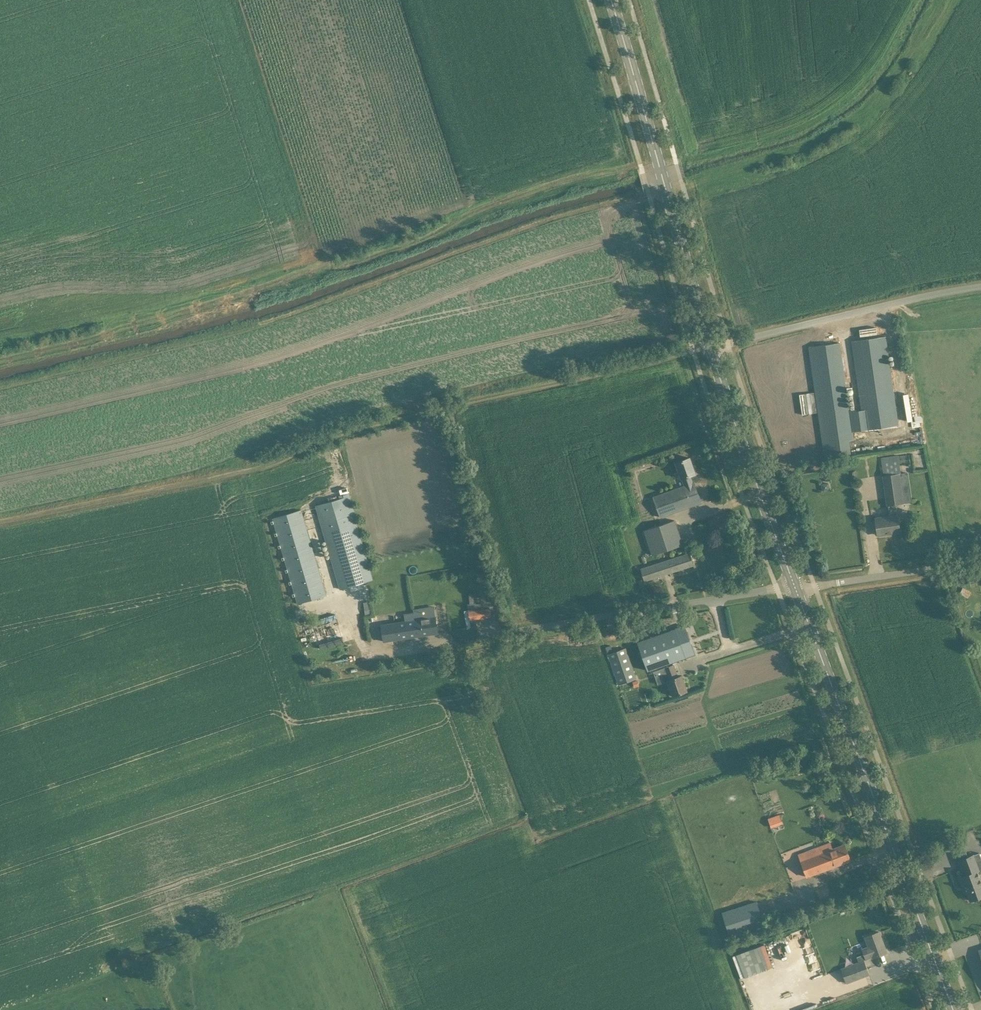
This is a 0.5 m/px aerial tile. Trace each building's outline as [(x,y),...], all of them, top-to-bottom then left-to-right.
[(811,347),(828,459),(851,456),(849,440),(854,439),(853,431),(898,425),(885,336),(852,341),(862,410),(856,411),(856,409),(849,410),(840,342),(811,347)] [(904,383),(909,401),(916,400),(911,381),(904,383)] [(898,455),(881,458),(883,476),(900,473),(898,455)] [(653,497),(660,517),(701,502),(694,482),(693,483),(690,475),(695,473),(690,457),(676,462),(682,478),(684,486),(653,497)] [(889,516),(875,518),(877,525),(878,535),(900,532),(898,522),(897,515),(896,504),(905,503),(900,473),(883,476),(888,505),(889,516)] [(828,482),(821,484),(823,492),(830,490),(828,482)] [(316,505),(341,589),(373,580),(348,496),(316,505)] [(273,518),(298,603),(326,595),(301,510),(273,518)] [(644,530),(652,554),(683,544),(675,520),(644,530)] [(641,568),(645,581),(694,564),(690,552),(641,568)] [(468,603),(470,619),(491,616),(490,608),(484,609),(483,603),(476,604),(476,602),(475,602),(474,598),(477,598),(476,592),(469,593),(470,603),(468,603)] [(407,621),(381,625),(382,631),(384,641),(438,632),(437,623),(436,616),(434,606),(413,609),(414,613),(406,614),(407,621)] [(313,619),(316,631),(336,626),(334,614),(313,619)] [(685,625),(637,641),(647,671),(695,654),(685,625)] [(609,654),(619,685),(636,679),(626,648),(609,654)] [(673,664),(660,668),(664,681),(668,680),(673,696),(678,694),(687,691),(681,675),(678,677),(673,664)] [(636,680),(619,686),(621,692),(638,686),(636,680)] [(806,804),(774,812),(776,823),(782,822),(783,827),(810,821),(806,804)] [(798,854),(807,877),(842,864),(851,860),(845,844),(832,849),(830,842),(821,846),(798,854)] [(958,855),(960,860),(958,860),(964,875),(974,872),(972,868),(974,868),(975,871),(977,870),(977,869),(980,868),(977,862),(980,860),(980,858),(979,853),(974,854),(968,857),(966,852),(958,855)] [(959,877),(963,887),(965,886),(970,900),(980,897),(980,896),(980,881),(979,875),(979,874),(980,874),(980,868),(977,869),(977,870),(975,871),(974,868),(972,868),(974,872),(964,875),(959,877)] [(743,932),(744,937),(759,933),(757,927),(764,925),(757,901),(723,912),(730,936),(743,932)] [(841,968),(846,983),(870,974),(864,960),(873,957),(887,952),(879,931),(865,937),(869,946),(863,949),(865,954),(857,956),(859,962),(841,968)]
